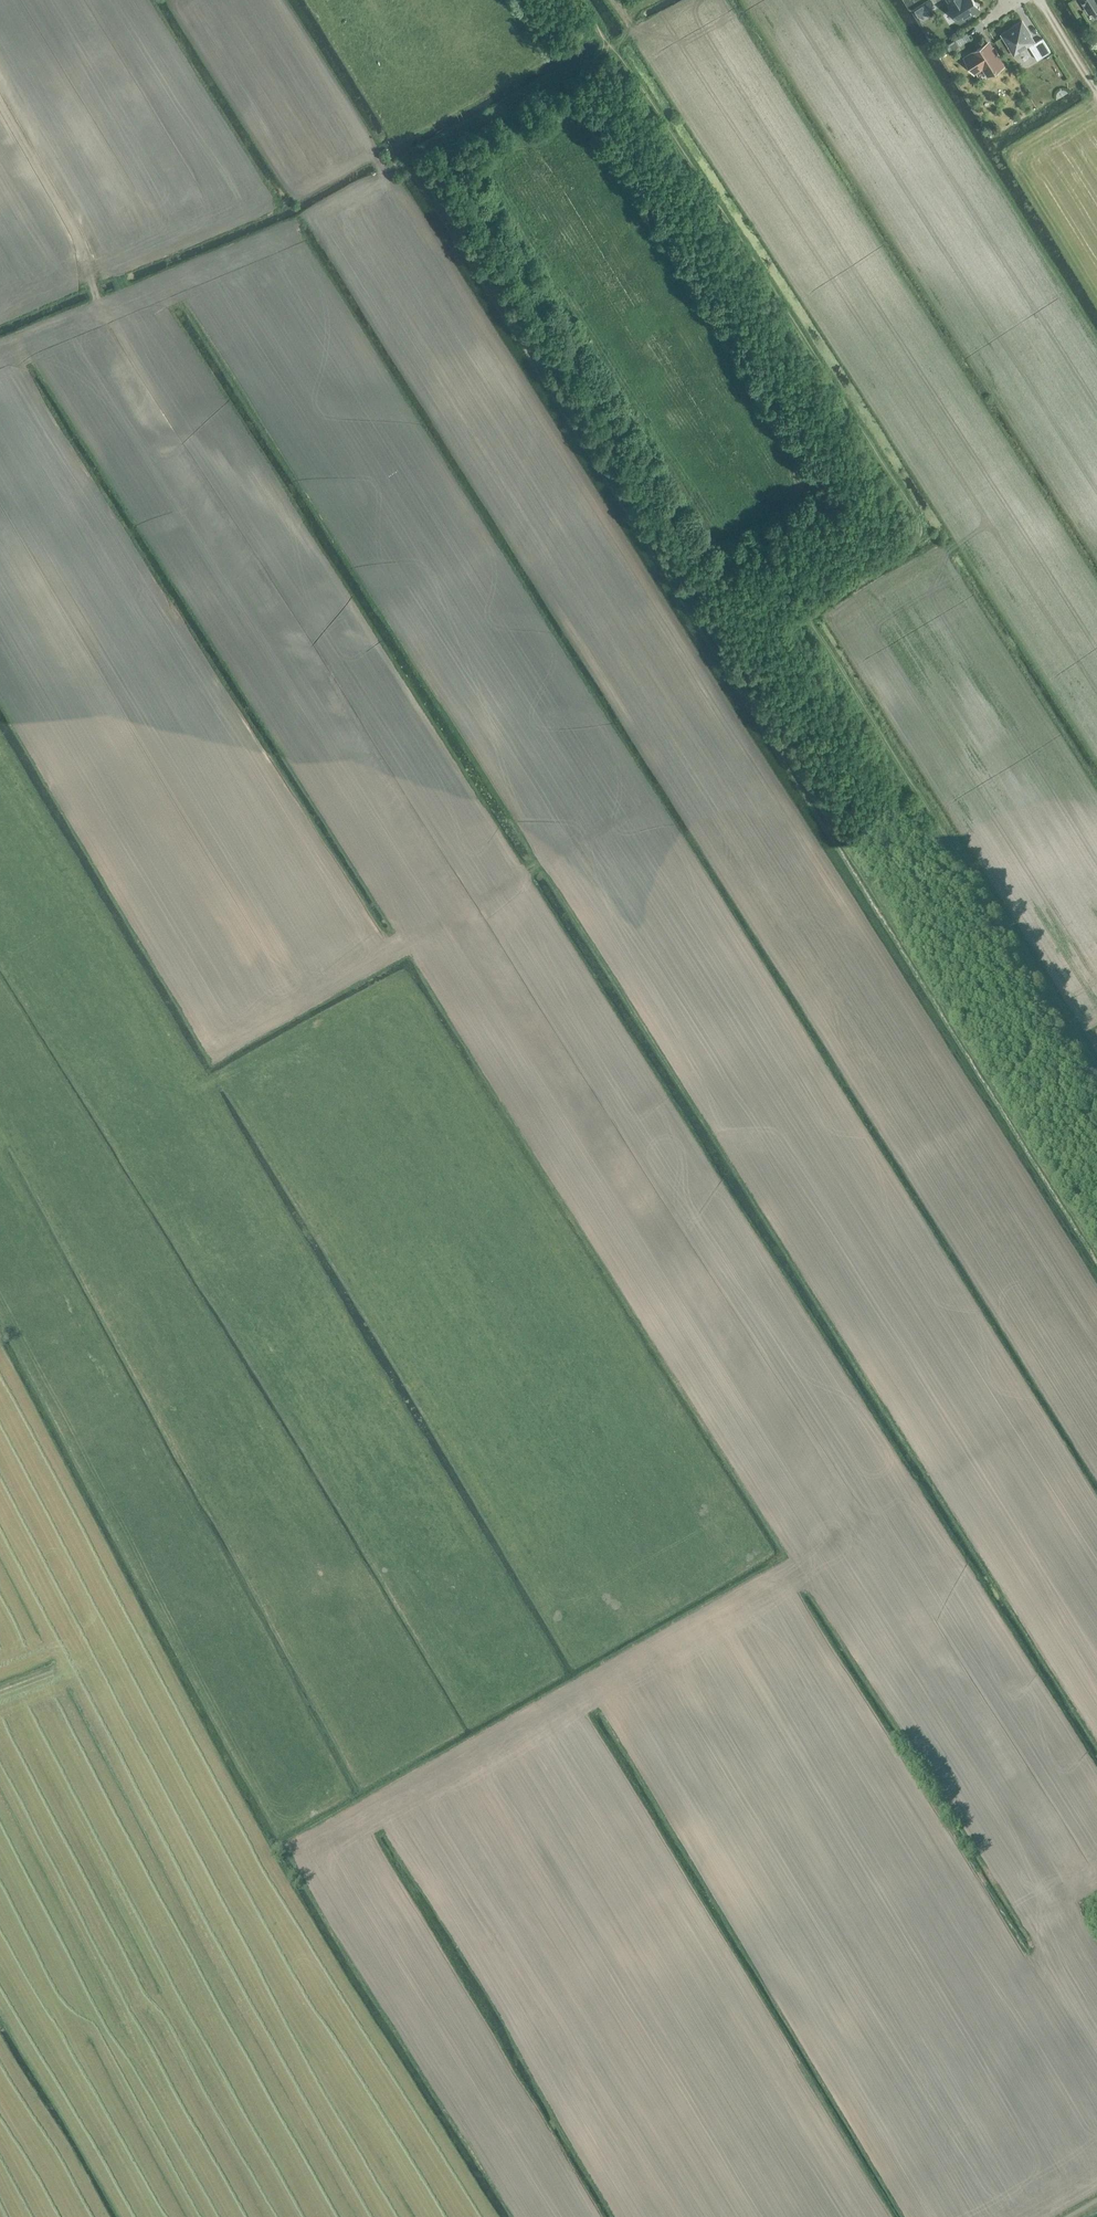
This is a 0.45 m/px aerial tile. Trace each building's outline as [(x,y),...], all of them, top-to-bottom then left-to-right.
[(975,0),(948,0),(950,4),(949,5),(958,20),(962,18),(968,16),(972,14),(975,10),(979,7),(975,0)] [(1096,7),(1096,0),(1082,0),(1088,10),(1096,5),(1096,7)] [(1015,26),(1003,34),(1010,46),(1009,46),(1014,54),(1022,49),(1022,48),(1028,44),(1038,59),(1051,51),(1042,38),(1035,43),(1030,34),(1022,20),(1014,25),(1015,26)] [(984,65),(989,74),(1002,65),(988,43),(975,51),(975,52),(966,57),(975,71),(984,65)] [(564,103),(552,110),(555,115),(567,109),(564,103)]
